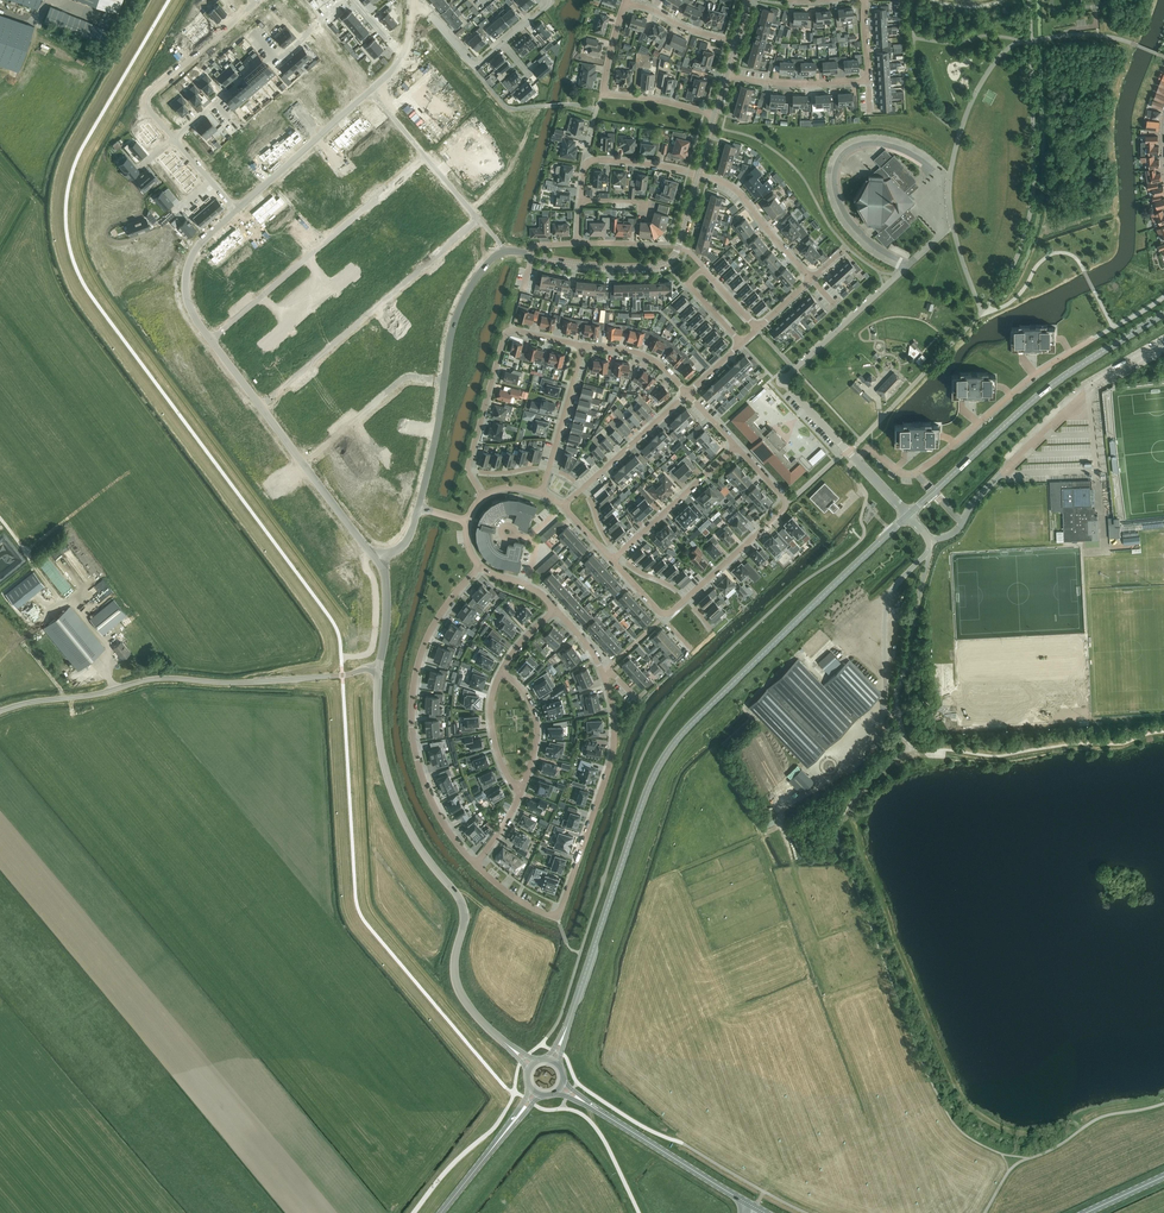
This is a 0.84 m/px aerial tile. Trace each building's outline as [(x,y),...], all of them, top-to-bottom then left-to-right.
[(37,9),(40,0),(13,0),(37,9)] [(118,13),(122,0),(80,0),(118,13)] [(213,7),(221,17),(227,12),(221,6),(224,4),(221,0),(217,0),(211,5),(213,7)] [(442,12),(452,3),(453,3),(451,0),(448,3),(446,0),(445,0),(438,7),(442,12)] [(525,9),(530,5),(526,0),(512,0),(517,5),(519,3),(525,9)] [(685,0),(672,0),(669,5),(675,9),(678,5),(681,7),(685,0)] [(694,5),(691,4),(693,1),(691,0),(685,0),(681,7),(685,8),(683,14),(689,17),(694,5)] [(709,2),(704,17),(706,17),(705,22),(713,24),(717,11),(712,9),(714,3),(709,2)] [(442,12),(446,17),(454,11),(451,8),(454,5),(452,3),(442,12)] [(514,20),(519,16),(515,11),(518,8),(517,8),(514,4),(513,3),(510,5),(511,7),(507,12),(514,20)] [(702,16),(706,7),(699,4),(698,6),(694,5),(689,17),(696,19),(698,14),(702,16)] [(476,15),(479,12),(473,5),(470,8),(476,15)] [(886,12),(889,12),(889,5),(880,6),(881,9),(875,9),(875,17),(886,16),(886,12)] [(104,47),(111,31),(50,6),(43,22),(104,47)] [(385,15),(380,19),(390,30),(397,23),(388,13),(392,10),(389,6),(382,12),(385,15)] [(721,12),(717,11),(713,24),(721,27),(723,18),(724,18),(725,18),(728,7),(723,6),(721,12)] [(208,8),(203,12),(208,18),(211,15),(216,22),(221,17),(213,7),(210,10),(208,8)] [(761,16),(776,20),(778,9),(771,7),(770,10),(762,8),(760,12),(762,13),(761,16)] [(857,14),(853,15),(852,7),(845,8),(847,25),(848,25),(847,23),(858,22),(857,14)] [(451,23),(461,14),(460,12),(461,11),(458,8),(454,11),(446,17),(451,23)] [(836,17),(837,26),(847,25),(845,8),(838,9),(839,17),(836,17)] [(343,13),(337,18),(344,26),(345,25),(356,16),(352,10),(345,16),(343,13)] [(824,26),(823,11),(821,11),(821,10),(817,11),(816,12),(816,20),(813,21),(814,27),(824,26)] [(828,22),(828,26),(835,25),(834,17),(831,18),(830,10),(828,10),(824,10),(824,11),(823,11),(824,26),(824,22),(828,22)] [(504,14),(502,16),(509,24),(509,25),(514,20),(507,12),(504,14)] [(790,21),(790,27),(801,27),(801,12),(794,12),(794,19),(790,19),(790,21)] [(811,27),(811,19),(808,19),(808,12),(801,12),(801,27),(801,23),(805,23),(805,27),(811,27)] [(201,24),(187,36),(191,40),(195,44),(201,38),(202,39),(208,33),(207,32),(207,31),(204,28),(210,23),(202,13),(196,18),(201,24)] [(18,71),(34,26),(0,14),(0,65),(18,71)] [(467,23),(468,22),(461,14),(451,23),(455,28),(460,24),(463,27),(464,26),(467,23)] [(595,31),(604,33),(609,16),(600,14),(595,31)] [(509,24),(502,16),(501,15),(496,20),(504,28),(509,24)] [(636,29),(639,18),(637,17),(636,16),(633,15),(629,26),(626,25),(623,34),(628,36),(631,27),(636,29)] [(356,16),(345,25),(350,30),(361,21),(356,16)] [(760,18),(758,22),(770,25),(771,22),(784,26),(785,22),(776,20),(761,16),(761,18),(760,18)] [(642,19),(639,18),(636,29),(643,31),(646,19),(643,18),(642,19)] [(504,28),(496,20),(491,24),(499,33),(504,28)] [(361,21),(350,30),(354,35),(354,36),(365,26),(361,21)] [(551,33),(542,22),(534,28),(538,32),(535,35),(543,45),(547,42),(545,39),(551,33)] [(757,29),(773,34),(773,30),(769,29),(770,25),(758,22),(757,27),(758,27),(757,29)] [(333,24),(330,27),(336,33),(338,32),(339,30),(333,24)] [(499,33),(491,24),(487,28),(485,26),(482,28),(483,30),(486,34),(489,32),(494,37),(499,33)] [(654,39),(661,27),(658,25),(658,26),(654,24),(651,30),(649,29),(644,39),(647,41),(649,36),(654,39)] [(278,28),(280,30),(290,42),(296,37),(286,25),(282,28),(280,26),(278,28)] [(354,35),(353,36),(360,45),(366,40),(363,37),(370,31),(365,26),(354,36),(354,35)] [(487,42),(481,35),(484,33),(479,27),(471,34),(482,46),(487,42)] [(657,48),(660,49),(667,36),(665,35),(667,31),(664,29),(664,28),(661,27),(654,39),(660,42),(657,48)] [(773,34),(757,29),(757,31),(756,31),(755,36),(766,39),(767,36),(772,37),(773,34)] [(280,30),(274,35),(284,47),(290,42),(280,30)] [(840,32),(836,32),(837,42),(846,41),(846,36),(841,37),(840,32)] [(482,46),(471,34),(463,41),(468,47),(471,44),(476,51),(482,46)] [(676,47),(680,37),(674,34),(670,43),(667,41),(664,48),(670,50),(672,45),(676,47)] [(538,44),(530,35),(527,38),(524,35),(513,45),(520,53),(527,47),(530,50),(538,44)] [(765,43),(766,39),(755,36),(753,41),(754,41),(753,43),(769,47),(770,44),(765,43)] [(589,53),(599,56),(602,45),(597,44),(598,40),(587,37),(585,46),(590,48),(589,53)] [(680,37),(676,47),(679,49),(677,54),(683,56),(686,50),(683,48),(687,40),(680,37)] [(366,42),(360,47),(367,55),(380,44),(375,38),(368,44),(366,42)] [(883,49),(891,48),(891,42),(887,42),(887,38),(876,38),(877,45),(883,45),(883,49)] [(558,52),(561,43),(558,40),(552,46),(558,52)] [(702,57),(712,60),(714,53),(707,51),(707,49),(707,47),(708,43),(701,41),(699,49),(702,50),(701,53),(703,53),(702,57)] [(347,42),(343,45),(350,53),(354,50),(347,42)] [(622,45),(618,42),(614,46),(619,50),(622,45)] [(752,45),(751,50),(762,53),(763,49),(768,51),(769,47),(753,43),(753,45),(752,45)] [(839,55),(838,43),(829,44),(830,55),(839,55)] [(380,44),(367,55),(374,63),(380,58),(377,55),(384,49),(380,44)] [(798,50),(798,57),(807,56),(807,45),(803,45),(803,50),(798,50)] [(648,50),(641,46),(638,52),(646,55),(648,50)] [(303,47),(297,52),(305,61),(308,59),(310,61),(313,58),(303,47)] [(251,54),(258,63),(263,58),(254,48),(249,52),(251,54)] [(891,48),(883,49),(883,52),(877,53),(878,60),(889,59),(892,59),(891,55),(891,48)] [(750,55),(750,57),(760,60),(765,61),(766,58),(761,56),(762,53),(751,50),(749,54),(750,55)] [(297,52),(291,57),(300,66),(305,61),(297,52)] [(541,64),(534,70),(541,78),(551,68),(548,64),(552,61),(545,53),(538,60),(541,64)] [(251,54),(246,58),(254,67),(258,63),(251,54)] [(861,54),(855,54),(855,59),(851,59),(852,72),(856,72),(856,70),(859,70),(858,63),(862,62),(861,54)] [(493,57),(487,62),(494,70),(496,68),(506,60),(502,55),(495,60),(493,57)] [(786,75),(787,62),(783,61),(783,56),(777,56),(775,65),(780,65),(779,73),(781,73),(781,74),(786,75)] [(829,57),(829,61),(830,74),(835,73),(835,72),(837,72),(837,64),(840,64),(840,56),(829,57)] [(840,56),(840,64),(844,64),(844,71),(847,71),(847,73),(852,72),(851,59),(847,60),(846,56),(840,56)] [(291,57),(285,62),(294,71),(300,66),(291,57)] [(712,60),(702,57),(701,61),(694,59),(692,68),(704,71),(705,66),(710,67),(712,60)] [(759,64),(760,60),(750,57),(749,60),(747,59),(746,63),(762,68),(763,65),(759,64)] [(826,73),(826,74),(830,74),(829,61),(825,61),(825,57),(819,58),(819,65),(823,65),(823,73),(826,73)] [(242,61),(241,62),(249,71),(254,67),(246,58),(242,61)] [(794,66),(797,66),(797,58),(791,58),(791,62),(787,62),(786,75),(791,75),(791,73),(793,73),(794,66)] [(804,75),(808,75),(808,62),(804,62),(804,58),(797,58),(797,66),(801,66),(801,74),(803,73),(804,75)] [(812,62),(808,62),(808,75),(813,75),(813,73),(815,73),(815,66),(819,65),(819,58),(812,58),(812,62)] [(240,59),(235,64),(244,75),(249,71),(241,62),(242,61),(240,59)] [(498,75),(496,77),(500,81),(507,74),(504,71),(511,65),(506,60),(496,68),(499,71),(496,73),(498,75)] [(225,68),(223,70),(231,80),(238,74),(234,69),(236,67),(231,61),(228,63),(227,61),(223,65),(225,68)] [(285,62),(279,67),(285,73),(281,76),(284,80),(294,71),(285,62)] [(354,69),(351,71),(359,81),(365,76),(359,70),(362,68),(357,62),(352,67),(354,69)] [(580,85),(591,87),(593,77),(595,77),(596,71),(593,71),(594,65),(583,63),(580,85)] [(268,64),(263,69),(271,77),(276,73),(268,64)] [(901,66),(894,66),(879,67),(879,69),(878,69),(878,74),(889,74),(889,70),(897,69),(902,69),(902,65),(901,66)] [(217,69),(213,73),(224,86),(231,80),(223,70),(220,73),(217,69)] [(263,69),(259,72),(266,81),(271,77),(263,69)] [(508,88),(511,92),(519,85),(516,82),(522,77),(516,70),(505,80),(510,86),(508,88)] [(630,86),(631,71),(616,70),(615,80),(620,81),(620,85),(630,86)] [(346,72),(341,76),(346,82),(349,79),(354,85),(359,81),(351,71),(348,74),(346,72)] [(670,91),(671,86),(675,87),(676,80),(672,79),(667,77),(668,73),(660,71),(657,84),(662,85),(661,90),(670,91)] [(259,72),(254,76),(262,85),(266,81),(259,72)] [(206,73),(197,81),(206,92),(213,87),(208,81),(211,79),(206,73)] [(653,88),(655,74),(643,73),(642,77),(641,77),(640,80),(642,81),(641,87),(653,88)] [(693,84),(704,87),(704,86),(705,86),(706,82),(705,82),(706,81),(699,79),(700,75),(692,73),(690,79),(694,80),(693,84)] [(254,76),(250,80),(257,89),(262,85),(254,76)] [(250,80),(245,84),(253,93),(257,89),(250,80)] [(895,80),(880,81),(880,84),(879,84),(879,88),(890,88),(890,84),(896,84),(895,80)] [(342,87),(337,91),(344,99),(350,95),(345,90),(349,87),(344,81),(340,84),(342,87)] [(518,87),(511,93),(515,99),(519,96),(523,101),(536,91),(529,82),(520,90),(518,87)] [(194,84),(184,92),(194,103),(200,98),(195,92),(198,89),(194,84)] [(245,84),(240,88),(248,97),(253,93),(245,84)] [(704,89),(704,87),(693,84),(692,88),(688,87),(685,98),(693,100),(695,92),(702,94),(702,93),(703,93),(704,89)] [(740,86),(739,90),(740,90),(739,93),(750,96),(751,92),(755,93),(756,90),(740,86)] [(240,88),(236,92),(245,103),(250,99),(248,97),(240,88)] [(337,91),(332,96),(339,104),(344,99),(337,91)] [(236,92),(231,96),(239,105),(241,107),(245,103),(236,92)] [(737,100),(748,103),(749,99),(754,101),(755,97),(750,96),(739,93),(739,95),(738,95),(737,100)] [(835,102),(835,109),(842,109),(842,105),(846,105),(845,93),(838,94),(838,101),(835,102)] [(850,109),(857,109),(857,100),(853,100),(852,93),(845,93),(846,105),(850,104),(850,109)] [(1156,93),(1154,98),(1163,102),(1163,96),(1156,93)] [(777,106),(778,94),(771,94),(770,101),(766,101),(766,109),(772,109),(776,110),(777,106)] [(784,103),(785,95),(778,94),(777,106),(781,106),(780,112),(787,112),(788,103),(784,103)] [(830,102),(829,94),(822,95),(823,106),(827,106),(827,110),(834,109),(833,102),(830,102)] [(181,95),(172,103),(181,114),(187,109),(183,103),(186,100),(181,95)] [(793,103),(789,103),(789,112),(796,112),(796,107),(800,107),(800,96),(793,95),(793,103)] [(812,103),(813,111),(819,110),(819,106),(823,106),(822,95),(815,95),(816,103),(812,103)] [(896,98),(896,95),(881,96),(881,98),(880,98),(880,103),(891,102),(891,98),(896,98)] [(231,96),(226,100),(234,109),(239,105),(231,96)] [(332,96),(327,100),(333,107),(334,108),(339,104),(332,96)] [(807,96),(800,96),(800,107),(803,107),(804,108),(804,111),(811,111),(811,103),(807,103),(807,96)] [(327,99),(322,104),(328,112),(333,107),(327,99)] [(751,111),(752,108),(747,106),(748,103),(737,100),(736,104),(736,105),(736,107),(746,110),(751,111)] [(1163,104),(1153,100),(1151,106),(1162,109),(1163,104)] [(895,113),(895,106),(892,106),(891,102),(880,103),(881,110),(887,110),(887,113),(895,113)] [(322,104),(316,108),(323,116),(328,112),(322,104)] [(367,116),(371,121),(376,127),(382,122),(379,119),(384,115),(384,114),(375,104),(368,109),(371,112),(367,116)] [(741,116),(740,119),(747,121),(749,115),(745,114),(746,110),(736,107),(735,110),(733,109),(732,113),(741,116)] [(316,108),(311,113),(318,121),(323,116),(316,108)] [(1161,111),(1148,109),(1147,116),(1160,119),(1161,111)] [(207,116),(201,121),(211,133),(217,128),(207,116)] [(359,117),(354,121),(361,129),(366,125),(368,128),(372,125),(367,119),(363,122),(359,117)] [(568,127),(567,131),(580,134),(582,129),(583,129),(584,126),(583,126),(584,120),(575,118),(572,128),(568,127)] [(1147,120),(1146,130),(1149,130),(1159,131),(1160,122),(1147,120)] [(201,121),(195,126),(206,138),(211,133),(201,121)] [(354,121),(349,126),(356,134),(361,129),(354,121)] [(143,123),(140,125),(144,130),(152,140),(158,135),(150,125),(146,127),(143,123)] [(349,126),(344,130),(344,131),(350,138),(356,134),(349,126)] [(295,129),(290,133),(297,141),(302,137),(295,129)] [(140,137),(138,139),(141,143),(143,141),(147,145),(152,140),(144,130),(138,135),(140,137)] [(344,131),(339,135),(346,143),(351,139),(350,138),(344,131)] [(673,144),(687,148),(687,147),(689,147),(690,143),(689,142),(689,141),(681,138),(680,137),(682,133),(673,131),(671,138),(676,140),(675,144),(673,144)] [(290,133),(285,138),(292,145),(297,141),(290,133)] [(601,147),(600,149),(610,149),(611,141),(615,141),(615,133),(608,133),(608,137),(601,136),(601,142),(600,142),(599,143),(599,146),(600,147),(601,147)] [(339,135),(334,139),(341,147),(346,143),(339,135)] [(626,136),(619,135),(618,145),(623,146),(623,145),(625,145),(624,150),(628,151),(628,152),(632,152),(632,151),(633,151),(635,139),(626,138),(626,136)] [(406,136),(403,139),(409,146),(412,143),(406,136)] [(1158,136),(1146,136),(1146,142),(1146,147),(1141,147),(1141,154),(1159,154),(1159,146),(1154,146),(1154,142),(1158,142),(1158,136)] [(285,138),(280,142),(286,149),(287,150),(292,145),(285,138)] [(575,141),(564,139),(563,144),(565,145),(564,149),(562,148),(561,156),(575,158),(577,147),(574,147),(575,141)] [(642,143),(641,152),(653,153),(654,149),(658,149),(659,140),(651,139),(651,144),(642,143)] [(127,143),(123,146),(132,156),(134,154),(138,158),(146,152),(136,141),(130,146),(127,143)] [(280,141),(274,146),(281,154),(286,149),(280,142),(280,141)] [(723,150),(723,151),(723,150),(734,153),(738,155),(741,144),(733,142),(732,145),(725,143),(725,145),(724,145),(723,150)] [(404,143),(396,149),(406,160),(413,154),(404,143)] [(687,148),(673,144),(671,152),(670,152),(669,153),(668,154),(668,155),(668,157),(670,157),(671,157),(672,157),(677,158),(678,154),(685,156),(686,153),(687,154),(688,149),(687,149),(687,148)] [(274,146),(269,150),(276,158),(281,154),(274,146)] [(885,149),(875,159),(881,166),(873,175),(870,174),(869,178),(867,178),(867,177),(866,177),(866,179),(853,199),(864,219),(863,221),(864,221),(866,221),(866,224),(873,225),(879,232),(875,235),(885,246),(893,238),(894,239),(910,225),(909,224),(917,217),(908,207),(914,202),(908,195),(919,186),(915,181),(917,180),(894,155),(892,157),(885,149)] [(262,152),(258,155),(263,161),(267,158),(271,163),(276,158),(269,150),(264,155),(262,152)] [(723,150),(723,151),(723,153),(722,152),(721,157),(732,160),(733,157),(738,158),(743,159),(744,156),(739,155),(738,155),(734,153),(723,150)] [(162,154),(156,159),(161,164),(163,162),(165,165),(175,157),(171,151),(164,157),(162,154)] [(123,154),(115,161),(129,178),(139,170),(127,156),(126,157),(123,154)] [(252,160),(249,163),(257,173),(263,168),(257,162),(260,159),(255,154),(250,158),(252,160)] [(318,155),(313,160),(320,168),(325,163),(318,155)] [(386,162),(384,164),(392,174),(397,169),(392,163),(395,161),(390,155),(385,160),(386,162)] [(1150,168),(1160,167),(1159,159),(1155,160),(1154,155),(1146,156),(1146,161),(1149,161),(1150,168)] [(175,157),(165,165),(168,168),(166,170),(170,175),(176,170),(174,167),(180,162),(175,157)] [(732,160),(721,157),(719,162),(720,162),(720,164),(730,167),(735,168),(736,165),(731,164),(732,160)] [(313,160),(308,164),(315,172),(320,168),(313,160)] [(244,163),(239,168),(244,173),(247,171),(252,177),(257,173),(249,163),(246,165),(244,163)] [(308,164),(303,169),(310,177),(315,172),(308,164)] [(379,165),(374,169),(378,175),(381,172),(386,179),(392,174),(384,164),(381,167),(379,165)] [(720,164),(719,164),(717,170),(718,170),(718,171),(734,176),(734,173),(729,171),(730,167),(720,164)] [(573,166),(561,165),(561,166),(559,166),(558,166),(556,167),(556,172),(557,173),(558,173),(557,183),(568,184),(570,176),(572,176),(573,166)] [(749,178),(744,182),(750,189),(760,181),(757,178),(762,174),(756,166),(749,172),(752,175),(749,178)] [(366,168),(359,174),(367,184),(374,178),(366,168)] [(303,169),(297,173),(302,178),(298,181),(303,187),(307,183),(305,181),(310,177),(303,169)] [(1151,177),(1151,182),(1162,180),(1161,173),(1154,174),(1154,172),(1156,172),(1155,169),(1146,170),(1147,178),(1151,177)] [(178,172),(172,177),(176,182),(178,180),(181,183),(191,175),(186,170),(180,175),(178,172)] [(415,173),(410,178),(414,183),(416,181),(419,184),(429,176),(424,170),(418,175),(415,173)] [(602,171),(594,170),(593,186),(602,186),(602,182),(607,182),(607,175),(602,175),(602,171)] [(142,173),(133,180),(140,188),(142,186),(144,189),(147,187),(147,188),(157,179),(150,171),(147,174),(144,171),(142,173)] [(236,179),(233,181),(241,191),(246,187),(241,180),(244,178),(239,172),(234,177),(236,179)] [(626,173),(614,172),(613,183),(624,184),(623,189),(628,190),(629,182),(625,182),(626,173)] [(776,172),(772,176),(776,180),(779,184),(779,183),(783,180),(780,177),(776,172)] [(359,174),(352,180),(360,189),(367,184),(359,174)] [(647,175),(637,174),(636,188),(646,190),(647,175)] [(191,175),(181,183),(183,186),(181,188),(186,193),(191,188),(189,186),(195,180),(191,175)] [(429,176),(419,184),(421,187),(419,189),(424,194),(429,189),(427,186),(433,181),(429,176)] [(662,182),(659,181),(657,181),(658,177),(654,176),(651,183),(655,184),(663,186),(675,190),(676,187),(677,187),(678,183),(677,183),(678,182),(671,180),(671,178),(666,177),(665,182),(662,181),(662,182)] [(291,180),(286,185),(294,194),(297,192),(299,194),(304,190),(299,184),(297,186),(291,180)] [(760,181),(750,189),(755,196),(760,192),(764,189),(766,192),(773,187),(767,180),(762,184),(760,181)] [(228,182),(226,184),(236,196),(241,191),(233,181),(230,184),(228,182)] [(1163,193),(1163,190),(1163,186),(1158,187),(1158,185),(1157,182),(1147,183),(1148,189),(1153,188),(1154,195),(1163,193)] [(286,185),(281,189),(286,196),(283,198),(288,204),(293,199),(291,197),(294,194),(286,185)] [(674,193),(675,190),(663,186),(661,194),(656,193),(655,199),(667,202),(669,197),(673,198),(673,197),(674,197),(675,193),(674,193)] [(157,195),(154,197),(164,209),(172,202),(171,201),(166,196),(170,193),(166,188),(163,191),(162,191),(158,194),(157,195)] [(352,194),(347,198),(353,206),(359,202),(355,197),(358,194),(353,188),(349,191),(352,194)] [(430,192),(424,197),(429,202),(431,200),(434,203),(443,195),(439,189),(433,194),(430,192)] [(554,200),(554,205),(564,206),(565,201),(567,201),(567,198),(569,198),(570,192),(558,190),(558,196),(557,196),(556,200),(554,200)] [(768,212),(779,203),(774,197),(776,196),(773,191),(764,198),(767,201),(766,203),(763,205),(768,212)] [(397,193),(392,197),(399,205),(404,201),(405,203),(409,200),(404,194),(401,197),(397,193)] [(273,195),(267,199),(274,207),(279,203),(282,205),(285,202),(280,197),(277,199),(273,195)] [(443,195),(434,203),(436,206),(434,208),(438,213),(444,208),(442,205),(448,200),(443,195)] [(709,202),(720,205),(721,200),(725,202),(726,199),(711,195),(711,196),(710,196),(708,202),(709,202)] [(1163,207),(1163,199),(1162,199),(1161,199),(1161,195),(1152,197),(1153,201),(1155,200),(1157,208),(1163,207)] [(216,197),(210,202),(218,212),(224,207),(216,197)] [(392,197),(387,202),(394,210),(394,209),(399,205),(392,197)] [(347,198),(341,203),(348,211),(353,206),(347,198)] [(267,199),(262,204),(269,211),(274,207),(267,199)] [(210,202),(204,207),(212,217),(218,212),(210,202)] [(387,202),(382,206),(389,214),(394,210),(387,202)] [(706,208),(718,212),(719,208),(723,209),(724,206),(720,205),(709,202),(708,204),(706,208)] [(341,203),(336,207),(337,208),(343,215),(348,211),(341,203)] [(657,212),(666,215),(669,206),(659,203),(657,212)] [(779,203),(768,212),(773,218),(775,216),(777,220),(787,212),(784,209),(783,210),(779,203)] [(262,204),(257,208),(264,216),(269,211),(262,204)] [(382,206),(377,211),(383,219),(389,214),(382,206)] [(204,207),(198,212),(207,222),(212,217),(204,207)] [(447,209),(441,214),(446,219),(448,217),(450,220),(460,212),(455,207),(449,212),(447,209)] [(257,208),(252,212),(259,220),(264,216),(257,208)] [(337,208),(332,212),(338,220),(344,216),(343,215),(337,208)] [(717,215),(718,212),(706,208),(705,213),(706,213),(705,215),(720,220),(721,216),(717,215)] [(1162,209),(1151,213),(1154,220),(1158,218),(1160,224),(1163,223),(1163,213),(1162,209)] [(148,210),(147,216),(150,220),(151,219),(153,222),(156,219),(148,210)] [(377,211),(371,215),(375,220),(372,223),(377,228),(380,225),(378,223),(383,219),(377,211)] [(651,222),(660,235),(661,235),(660,234),(662,233),(663,232),(664,231),(665,230),(669,215),(666,215),(657,212),(655,211),(652,221),(651,222)] [(198,212),(192,217),(201,227),(207,222),(198,212)] [(332,212),(327,216),(333,224),(338,220),(332,212)] [(460,212),(450,220),(453,223),(450,225),(455,230),(461,225),(458,223),(464,217),(460,212)] [(786,235),(795,227),(792,224),(796,220),(791,213),(785,218),(788,221),(787,222),(787,224),(781,229),(786,235)] [(720,220),(705,215),(705,218),(704,217),(702,222),(714,225),(715,222),(719,223),(720,220)] [(327,216),(321,221),(328,229),(333,224),(327,216)] [(177,217),(171,222),(176,228),(178,226),(187,237),(196,229),(186,218),(182,222),(177,217)] [(538,228),(531,228),(531,237),(549,236),(549,217),(540,218),(540,226),(538,228)] [(598,222),(598,234),(605,234),(605,226),(609,226),(610,217),(602,217),(602,222),(598,222)] [(623,235),(624,220),(619,220),(619,217),(611,217),(610,230),(615,230),(615,234),(617,234),(617,235),(620,235),(621,234),(623,235)] [(628,220),(624,220),(623,235),(625,235),(628,236),(629,235),(631,235),(631,226),(632,225),(636,225),(636,218),(628,217),(628,220)] [(145,218),(130,224),(134,234),(149,228),(145,218)] [(598,234),(598,222),(593,222),(593,218),(586,218),(586,228),(590,228),(590,234),(598,234)] [(737,233),(750,224),(745,219),(739,223),(737,220),(731,225),(737,233)] [(314,223),(311,226),(315,231),(319,229),(323,233),(328,229),(321,221),(316,225),(314,223)] [(660,235),(651,222),(650,222),(640,221),(640,223),(636,223),(636,233),(639,233),(639,236),(649,236),(649,234),(654,234),(654,237),(656,237),(657,236),(658,236),(660,235)] [(714,225),(702,222),(701,227),(702,227),(701,229),(717,234),(718,230),(713,229),(714,225)] [(557,223),(553,223),(553,233),(557,233),(557,234),(562,234),(562,235),(568,235),(568,224),(557,224),(557,223)] [(800,223),(795,227),(786,235),(791,241),(797,236),(798,236),(800,235),(802,238),(808,233),(804,229),(805,228),(800,223)] [(744,242),(750,238),(748,235),(754,230),(750,224),(737,233),(744,242)] [(236,228),(231,232),(238,240),(243,236),(236,228)] [(431,233),(426,238),(433,246),(438,241),(435,237),(438,234),(433,228),(429,231),(431,233)] [(718,234),(717,234),(701,229),(701,231),(700,231),(699,236),(710,239),(711,235),(717,237),(718,234)] [(231,232),(226,236),(232,244),(238,240),(231,232)] [(754,248),(763,241),(758,235),(752,240),(750,238),(744,242),(748,247),(751,245),(754,248)] [(226,236),(221,241),(227,249),(232,244),(226,236)] [(710,239),(699,236),(697,240),(698,241),(698,243),(697,243),(708,246),(713,247),(713,244),(709,242),(710,239)] [(807,256),(815,249),(811,244),(814,241),(809,236),(803,241),(807,246),(801,251),(802,251),(801,252),(803,255),(804,254),(807,256)] [(295,244),(290,248),(297,256),(302,251),(298,246),(301,244),(296,238),(293,241),(295,244)] [(421,241),(421,242),(428,250),(433,246),(426,238),(421,242),(421,241)] [(221,241),(216,246),(223,254),(228,249),(227,249),(221,241)] [(758,259),(764,254),(761,251),(767,247),(763,241),(754,248),(757,251),(753,254),(758,259)] [(421,242),(415,246),(422,254),(427,250),(428,250),(421,242)] [(697,243),(698,243),(697,243),(695,250),(706,253),(706,255),(712,262),(718,256),(715,252),(707,250),(708,246),(697,243)] [(216,246),(210,250),(215,255),(211,258),(216,264),(220,261),(218,258),(223,254),(216,246)] [(415,246),(410,250),(417,258),(422,254),(415,246)] [(290,248),(285,252),(291,260),(297,256),(290,248)] [(815,249),(807,256),(809,259),(808,260),(811,263),(812,262),(817,257),(821,262),(827,256),(822,251),(819,253),(815,249)] [(403,252),(400,255),(405,261),(408,258),(412,263),(417,258),(410,250),(405,255),(403,252)] [(284,252),(279,256),(286,264),(291,260),(285,252),(284,252)] [(768,264),(776,257),(772,252),(766,257),(764,254),(758,259),(762,264),(765,261),(768,264)] [(722,271),(730,264),(733,261),(730,257),(727,260),(722,255),(714,263),(717,267),(716,268),(717,269),(719,273),(719,274),(722,271)] [(279,256),(274,261),(281,269),(286,264),(279,256)] [(776,257),(768,264),(771,268),(768,270),(772,275),(778,270),(776,267),(781,262),(776,257)] [(843,265),(851,273),(854,270),(856,273),(861,268),(855,262),(853,265),(849,260),(843,265)] [(267,262),(263,265),(268,271),(271,268),(275,273),(281,269),(274,261),(269,265),(267,262)] [(207,264),(199,272),(201,275),(200,276),(202,278),(203,277),(204,277),(202,279),(204,281),(206,280),(209,278),(210,280),(216,275),(221,281),(226,276),(223,272),(221,274),(213,265),(210,267),(207,264)] [(730,279),(738,272),(741,269),(738,266),(735,269),(730,264),(722,271),(725,274),(724,274),(725,276),(724,276),(725,277),(724,278),(727,282),(730,279)] [(839,271),(849,282),(851,279),(848,276),(851,273),(843,265),(840,268),(840,269),(839,271)] [(258,272),(255,275),(263,284),(269,280),(263,274),(266,271),(261,266),(256,270),(258,272)] [(778,270),(772,275),(777,280),(780,277),(782,280),(791,273),(786,268),(780,273),(778,270)] [(849,282),(839,271),(837,272),(836,272),(833,275),(833,276),(840,283),(843,280),(846,284),(849,282)] [(738,272),(730,279),(732,282),(731,283),(733,284),(732,285),(732,286),(734,290),(737,288),(745,280),(749,278),(745,274),(742,277),(738,272)] [(791,273),(782,280),(785,284),(782,287),(787,292),(793,286),(790,283),(796,278),(791,273)] [(546,291),(547,287),(549,276),(549,275),(542,274),(541,281),(537,281),(534,288),(546,291)] [(250,275),(245,280),(250,285),(253,283),(258,289),(263,284),(255,275),(252,277),(250,275)] [(554,288),(556,276),(552,275),(551,276),(549,276),(547,287),(546,291),(550,292),(550,287),(554,288)] [(556,276),(554,288),(558,289),(557,293),(560,294),(561,289),(563,278),(561,278),(561,277),(556,276)] [(833,276),(832,277),(831,276),(827,280),(835,288),(838,285),(841,288),(843,286),(840,283),(833,276)] [(165,277),(151,289),(158,297),(171,285),(165,277)] [(240,277),(235,282),(243,292),(249,287),(240,277)] [(563,278),(561,289),(564,290),(564,294),(571,296),(572,288),(569,287),(570,280),(569,280),(569,279),(563,278)] [(578,292),(583,292),(584,281),(584,282),(584,281),(578,280),(578,281),(577,281),(576,288),(572,288),(571,296),(578,296),(578,292)] [(745,296),(753,289),(756,286),(753,282),(750,285),(745,280),(737,288),(740,290),(739,291),(740,292),(739,293),(740,294),(739,294),(742,298),(742,299),(745,296)] [(584,281),(583,292),(582,297),(586,297),(586,293),(590,293),(591,281),(586,281),(586,282),(584,282),(584,281)] [(598,283),(596,283),(596,282),(591,281),(590,293),(594,293),(593,298),(597,299),(597,294),(598,283)] [(235,282),(229,287),(237,297),(243,292),(235,282)] [(598,282),(598,283),(597,294),(597,299),(608,299),(609,291),(605,291),(606,284),(604,283),(598,282)] [(664,294),(665,294),(669,294),(669,298),(671,300),(679,292),(676,289),(674,291),(673,290),(672,290),(671,282),(664,282),(664,294)] [(610,299),(622,299),(622,295),(621,284),(622,284),(622,283),(615,283),(615,284),(614,284),(614,291),(610,291),(610,299)] [(229,287),(223,292),(231,302),(237,297),(229,287)] [(753,289),(745,296),(748,299),(747,299),(748,301),(747,301),(748,302),(747,303),(750,307),(749,307),(750,307),(753,304),(761,297),(764,294),(761,291),(757,294),(753,289)] [(223,292),(217,297),(226,307),(231,302),(223,292)] [(676,313),(679,310),(687,303),(690,300),(686,297),(686,298),(685,297),(684,298),(680,294),(671,302),(676,307),(673,310),(676,313)] [(815,311),(815,310),(817,309),(815,306),(818,303),(811,295),(807,298),(808,299),(806,301),(815,311)] [(761,297),(753,304),(755,307),(754,308),(755,309),(755,310),(755,311),(757,315),(762,311),(763,312),(766,310),(765,308),(771,303),(768,299),(765,302),(761,297)] [(815,311),(806,301),(804,302),(804,301),(800,305),(807,313),(808,313),(810,310),(813,314),(816,312),(815,310),(815,311)] [(684,322),(687,319),(695,311),(698,309),(698,308),(697,309),(694,306),(693,306),(692,305),(692,306),(690,305),(690,306),(687,303),(679,310),(684,315),(681,318),(684,322)] [(527,311),(528,311),(529,307),(518,304),(516,311),(520,312),(518,320),(525,322),(527,311)] [(797,309),(795,310),(805,321),(808,319),(807,318),(810,315),(808,313),(807,313),(800,305),(796,308),(797,309)] [(532,313),(528,311),(527,311),(525,322),(524,323),(530,324),(531,323),(532,323),(534,317),(537,318),(539,311),(532,309),(532,313)] [(789,314),(797,322),(800,320),(803,324),(805,321),(795,310),(794,312),(793,311),(789,314)] [(549,317),(545,316),(546,313),(539,311),(537,318),(541,319),(540,325),(541,325),(540,327),(546,328),(547,327),(549,317)] [(693,328),(702,320),(705,317),(701,314),(700,314),(699,314),(698,313),(697,314),(695,311),(687,319),(691,324),(688,326),(691,330),(693,328)] [(559,322),(560,316),(554,314),(553,317),(549,316),(549,317),(547,327),(553,329),(555,321),(559,322)] [(785,320),(795,331),(797,328),(794,325),(797,322),(789,314),(786,318),(787,318),(785,320)] [(672,319),(677,325),(682,321),(676,315),(672,319)] [(567,317),(560,316),(559,322),(563,323),(562,330),(568,332),(569,332),(571,321),(567,320),(567,317)] [(569,332),(568,332),(568,333),(574,334),(575,332),(576,332),(577,326),(581,327),(582,320),(575,319),(575,322),(571,321),(569,332)] [(591,336),(591,335),(592,325),(588,324),(589,321),(582,320),(581,327),(585,327),(584,334),(585,334),(585,336),(591,336)] [(591,335),(598,336),(599,328),(603,329),(604,322),(593,320),(592,324),(592,325),(591,335)] [(702,320),(693,328),(698,333),(699,332),(702,335),(710,328),(713,325),(709,322),(708,323),(708,322),(707,323),(706,322),(705,322),(702,320)] [(779,324),(786,332),(789,330),(792,333),(795,331),(785,320),(783,322),(782,321),(779,324)] [(607,337),(614,338),(615,327),(615,322),(604,321),(604,322),(603,329),(607,329),(607,337)] [(625,332),(627,325),(619,324),(619,327),(615,327),(614,338),(613,339),(619,339),(620,338),(621,338),(621,331),(625,332)] [(786,332),(779,324),(775,327),(776,328),(774,330),(775,330),(771,333),(776,339),(778,338),(781,341),(788,335),(786,332)] [(637,331),(633,330),(634,327),(627,325),(625,332),(629,333),(627,339),(629,339),(628,341),(634,343),(634,342),(634,341),(637,331)] [(637,330),(637,331),(634,341),(634,342),(641,343),(643,336),(647,337),(650,330),(642,328),(641,331),(637,330)] [(707,347),(710,344),(718,336),(721,334),(720,333),(720,334),(717,331),(716,331),(715,330),(714,331),(713,330),(712,331),(710,328),(702,335),(707,340),(703,343),(707,347)] [(1056,329),(1054,329),(1037,329),(1037,328),(1030,328),(1030,329),(1012,329),(1012,352),(1019,352),(1031,352),(1031,350),(1037,350),(1037,352),(1056,352),(1056,329)] [(650,330),(647,337),(651,339),(648,346),(654,349),(659,339),(660,336),(661,336),(657,334),(655,333),(655,332),(650,329),(650,330)] [(671,340),(675,332),(672,330),(671,332),(665,329),(662,336),(671,340)] [(654,349),(653,350),(659,353),(660,351),(661,352),(664,346),(668,348),(672,342),(664,338),(660,336),(659,339),(654,349)] [(718,336),(710,344),(714,349),(711,351),(714,355),(721,349),(722,350),(725,348),(724,346),(728,342),(724,339),(724,340),(723,339),(722,339),(721,338),(720,339),(718,336)] [(522,359),(524,353),(520,352),(522,344),(515,342),(515,343),(513,343),(512,349),(513,349),(512,353),(516,354),(516,358),(522,359)] [(672,342),(668,348),(671,351),(666,356),(667,357),(666,358),(671,362),(671,361),(679,353),(681,351),(678,348),(672,342)] [(534,359),(537,347),(536,348),(530,346),(528,354),(524,353),(522,359),(529,361),(530,358),(534,359)] [(537,347),(534,359),(534,358),(538,359),(537,363),(543,364),(545,357),(542,357),(543,350),(542,350),(543,348),(537,347)] [(915,360),(921,354),(917,349),(910,356),(915,360)] [(682,350),(681,351),(679,353),(671,361),(676,366),(682,360),(685,363),(690,358),(684,353),(682,350)] [(545,357),(543,364),(554,367),(555,364),(558,352),(552,351),(551,352),(550,352),(549,358),(545,357)] [(701,356),(697,351),(693,354),(697,359),(701,356)] [(564,370),(566,363),(563,362),(564,355),(558,353),(558,352),(555,364),(559,365),(558,369),(564,370)] [(740,360),(747,368),(750,365),(753,368),(758,363),(753,358),(750,360),(745,355),(740,360)] [(922,357),(917,362),(920,365),(925,360),(922,357)] [(600,371),(601,359),(595,358),(595,360),(594,360),(593,366),(590,366),(589,373),(595,374),(596,370),(600,370),(600,371)] [(690,358),(685,363),(687,366),(681,371),(686,376),(687,376),(688,377),(693,373),(692,371),(695,369),(692,365),(695,363),(690,358)] [(610,376),(611,369),(607,368),(608,361),(601,360),(601,359),(600,371),(604,372),(604,375),(610,376)] [(734,365),(742,373),(745,376),(748,374),(745,371),(747,368),(740,360),(734,365)] [(617,373),(621,374),(623,361),(622,361),(622,363),(615,362),(614,369),(611,369),(610,376),(612,376),(616,377),(617,373)] [(623,361),(621,374),(621,373),(625,374),(624,377),(631,378),(632,371),(628,371),(629,364),(628,364),(629,362),(623,361)] [(730,370),(740,381),(742,379),(739,375),(742,373),(734,365),(731,368),(732,369),(730,370)] [(513,374),(506,372),(505,372),(504,373),(504,375),(504,376),(503,380),(516,384),(519,375),(521,376),(523,372),(515,370),(513,374)] [(643,383),(651,373),(646,370),(645,371),(644,370),(640,375),(637,373),(632,380),(641,386),(643,383)] [(724,375),(732,383),(734,380),(738,383),(740,381),(730,370),(728,372),(728,371),(724,375)] [(894,372),(876,391),(886,400),(904,381),(894,372)] [(651,373),(643,383),(646,386),(644,389),(649,393),(654,387),(651,385),(656,379),(650,374),(651,373)] [(871,374),(866,379),(871,384),(876,379),(871,374)] [(721,379),(719,380),(729,391),(732,389),(734,386),(732,383),(724,375),(720,378),(721,379)] [(952,400),(959,400),(971,400),(971,397),(977,397),(977,400),(995,400),(995,376),(977,376),(977,375),(970,375),(970,376),(952,376),(952,400)] [(560,388),(560,387),(552,385),(552,384),(551,384),(552,380),(542,377),(540,385),(546,386),(545,392),(557,396),(558,392),(560,391),(560,389),(560,388)] [(727,393),(729,391),(719,380),(718,382),(717,381),(714,384),(721,392),(724,390),(727,393)] [(748,389),(748,390),(753,385),(750,381),(744,386),(748,389)] [(584,383),(581,394),(591,397),(593,391),(602,393),(604,388),(584,383)] [(858,393),(861,390),(853,383),(850,386),(858,393)] [(714,384),(708,389),(716,397),(719,395),(722,398),(724,396),(721,392),(714,384)] [(744,396),(749,391),(744,386),(739,390),(740,392),(741,393),(744,396)] [(669,392),(664,387),(658,392),(656,389),(651,394),(655,399),(658,397),(661,400),(664,397),(665,398),(669,394),(668,393),(669,392)] [(501,389),(498,398),(510,401),(511,397),(513,396),(519,398),(521,390),(511,388),(510,392),(501,389)] [(716,397),(708,389),(703,394),(713,405),(715,403),(713,400),(716,397)] [(864,391),(861,395),(869,402),(872,399),(864,391)] [(579,401),(577,406),(588,409),(588,408),(590,402),(599,405),(601,400),(591,397),(581,394),(582,395),(580,402),(579,401)] [(641,405),(636,410),(643,418),(647,415),(646,414),(651,409),(638,395),(634,398),(641,405)] [(547,400),(542,399),(541,403),(532,401),(529,409),(542,412),(543,409),(552,412),(553,409),(555,404),(547,401),(547,400)] [(504,408),(496,406),(493,416),(504,419),(505,413),(511,415),(513,406),(505,404),(504,408)] [(631,412),(626,416),(635,426),(638,423),(637,422),(640,420),(642,417),(643,418),(636,410),(631,404),(627,407),(631,412)] [(720,413),(721,414),(727,409),(724,406),(722,404),(716,409),(719,411),(720,413)] [(750,440),(754,444),(751,447),(765,461),(767,459),(772,464),(771,464),(784,477),(786,475),(792,482),(806,469),(795,458),(791,462),(783,454),(787,451),(782,445),(780,444),(783,442),(781,440),(782,439),(779,435),(775,432),(774,433),(773,431),(770,433),(769,431),(764,426),(761,429),(753,421),(759,415),(748,404),(732,419),(738,425),(737,426),(750,440)] [(588,409),(577,406),(579,406),(577,413),(576,413),(574,417),(585,420),(587,413),(596,416),(597,411),(588,409)] [(616,423),(626,434),(629,431),(628,430),(634,425),(634,426),(635,426),(626,416),(617,407),(613,410),(621,419),(616,423)] [(681,413),(688,422),(692,419),(694,422),(697,420),(686,408),(681,413)] [(545,435),(549,422),(540,419),(541,413),(524,409),(522,417),(533,420),(533,423),(535,423),(533,431),(545,435)] [(688,422),(681,413),(676,418),(683,426),(686,430),(689,427),(686,424),(688,422)] [(595,423),(585,420),(574,417),(575,418),(573,424),(572,424),(571,429),(582,432),(582,431),(584,425),(594,428),(595,423)] [(683,426),(676,418),(670,423),(675,428),(672,432),(678,438),(683,433),(680,429),(683,426)] [(609,434),(617,442),(620,439),(620,438),(625,433),(626,434),(616,423),(612,419),(608,422),(615,429),(610,434),(609,434)] [(1063,419),(1053,429),(1055,432),(1066,422),(1063,419)] [(490,427),(488,436),(496,438),(495,439),(500,440),(501,437),(502,438),(503,437),(504,434),(503,433),(502,432),(503,431),(502,430),(503,424),(496,422),(494,428),(492,428),(490,427)] [(600,424),(594,434),(595,435),(600,431),(606,437),(601,442),(608,450),(612,447),(611,446),(616,441),(617,442),(609,434),(610,434),(600,424)] [(895,425),(895,448),(913,448),(913,445),(919,445),(919,448),(938,448),(938,425),(920,425),(920,424),(913,424),(913,425),(895,425)] [(582,432),(571,429),(572,429),(570,436),(569,436),(567,444),(574,446),(575,442),(579,443),(581,436),(589,439),(592,434),(582,431),(582,432)] [(658,435),(665,443),(669,440),(671,443),(676,438),(671,433),(668,435),(663,430),(658,435)] [(701,443),(710,435),(705,430),(699,435),(697,432),(690,438),(695,443),(698,440),(701,443)] [(601,442),(595,435),(594,434),(591,439),(597,445),(592,450),(595,453),(592,456),(597,461),(603,455),(602,454),(604,452),(607,449),(608,450),(601,442)] [(665,443),(658,435),(653,439),(660,447),(663,451),(666,449),(663,445),(665,443)] [(710,435),(701,443),(704,446),(700,449),(703,451),(705,449),(714,441),(710,435)] [(1045,438),(1034,448),(1036,451),(1047,440),(1045,438)] [(660,447),(653,439),(649,443),(650,443),(648,445),(658,456),(660,454),(657,450),(660,447)] [(714,441),(705,449),(708,452),(705,455),(710,460),(717,454),(714,451),(719,446),(714,441)] [(684,444),(681,447),(688,455),(691,452),(684,444)] [(658,456),(648,445),(646,446),(642,449),(645,453),(643,455),(648,461),(651,458),(650,457),(652,455),(656,458),(658,456)] [(527,462),(532,447),(530,452),(519,449),(515,465),(516,460),(522,462),(522,463),(521,463),(521,464),(527,462)] [(532,447),(527,462),(528,462),(529,459),(535,460),(534,461),(533,461),(533,462),(540,462),(543,450),(532,447)] [(515,465),(519,449),(518,454),(507,451),(503,467),(504,463),(510,464),(509,466),(508,466),(515,465)] [(495,452),(491,467),(492,464),(498,465),(497,467),(496,467),(503,467),(507,451),(506,455),(495,452)] [(570,471),(578,459),(571,455),(572,454),(565,452),(565,451),(561,466),(562,464),(568,466),(566,468),(565,468),(564,468),(570,471)] [(491,467),(495,452),(494,455),(483,452),(479,466),(480,463),(486,465),(486,466),(484,466),(484,467),(491,467)] [(631,461),(641,472),(643,469),(640,466),(643,464),(644,465),(646,462),(641,456),(639,459),(635,455),(632,459),(631,461)] [(680,467),(688,476),(693,471),(688,465),(692,462),(686,455),(677,463),(680,467)] [(584,463),(578,459),(570,471),(576,475),(576,474),(575,474),(576,471),(580,475),(579,477),(589,468),(585,462),(584,463)] [(625,465),(632,473),(635,470),(638,474),(641,472),(631,461),(629,462),(628,462),(625,465)] [(625,465),(619,470),(627,478),(630,475),(633,479),(635,476),(632,473),(625,465)] [(733,478),(741,470),(736,465),(725,475),(727,477),(727,478),(730,481),(733,478)] [(688,476),(680,467),(677,469),(674,466),(668,471),(674,478),(678,475),(683,480),(688,476)] [(627,478),(619,470),(614,475),(619,480),(616,482),(622,488),(627,483),(624,480),(627,478)] [(746,476),(741,470),(733,478),(730,481),(734,486),(735,486),(738,483),(746,476)] [(659,486),(667,494),(673,489),(670,485),(673,483),(665,474),(660,479),(663,482),(659,486)] [(738,489),(742,494),(748,488),(746,486),(751,481),(746,476),(738,483),(735,486),(738,489)] [(718,478),(714,481),(721,489),(725,485),(718,478)] [(1064,541),(1100,540),(1099,522),(1098,522),(1098,513),(1095,513),(1095,509),(1093,509),(1093,505),(1091,505),(1090,488),(1092,488),(1092,480),(1049,482),(1051,511),(1060,511),(1060,512),(1063,512),(1064,541)] [(834,513),(840,507),(835,502),(840,498),(825,482),(809,497),(824,513),(829,508),(834,513)] [(599,506),(611,495),(614,492),(611,489),(608,492),(603,486),(604,485),(604,484),(593,494),(597,500),(597,499),(598,498),(602,503),(599,505),(599,506)] [(649,495),(640,485),(637,488),(646,498),(649,495)] [(703,492),(712,502),(715,499),(719,501),(724,496),(717,488),(714,491),(708,485),(705,488),(706,489),(703,492)] [(667,494),(659,486),(656,489),(653,486),(647,490),(655,499),(658,496),(662,500),(663,499),(663,500),(666,497),(665,496),(667,494)] [(753,499),(761,492),(756,486),(751,491),(748,488),(742,494),(749,502),(753,499)] [(623,491),(620,494),(622,501),(628,495),(625,492),(624,493),(623,491)] [(712,502),(703,492),(700,494),(699,493),(696,496),(697,497),(696,498),(701,503),(698,506),(706,514),(710,509),(709,505),(712,502)] [(766,497),(761,492),(753,499),(755,502),(752,505),(754,507),(755,507),(766,497)] [(603,519),(615,508),(618,505),(615,502),(612,505),(607,499),(611,495),(599,506),(601,513),(602,513),(601,512),(602,511),(606,516),(603,519)] [(766,497),(755,507),(760,512),(771,502),(766,497)] [(638,504),(647,513),(649,511),(650,512),(653,509),(652,508),(653,507),(644,498),(638,504)] [(520,523),(519,527),(527,529),(532,514),(531,514),(531,512),(534,513),(536,506),(518,499),(509,499),(500,501),(492,504),(486,510),(481,517),(479,521),(478,521),(476,526),(478,526),(477,530),(478,539),(481,547),(485,555),(492,561),(500,565),(519,569),(521,561),(518,560),(518,558),(519,559),(523,543),(515,542),(514,546),(508,544),(507,552),(505,551),(500,549),(498,547),(500,545),(497,542),(495,543),(493,541),(492,539),(492,536),(491,531),(490,531),(491,529),(495,529),(495,527),(492,526),(492,524),(493,524),(496,520),(500,516),(502,515),(504,518),(508,516),(507,513),(510,513),(515,513),(517,514),(515,521),(520,523)] [(647,513),(638,504),(634,508),(630,504),(626,508),(634,520),(638,516),(641,519),(641,518),(642,519),(646,516),(645,515),(647,513)] [(682,511),(693,523),(696,520),(695,519),(698,516),(699,517),(703,514),(696,507),(693,510),(689,505),(688,506),(687,505),(684,507),(685,508),(682,511)] [(609,530),(620,520),(612,511),(615,508),(603,519),(606,526),(606,524),(607,523),(611,528),(608,530),(609,530)] [(718,510),(710,518),(713,521),(721,513),(718,510)] [(745,517),(738,510),(728,520),(741,534),(747,528),(741,521),(742,521),(741,520),(745,517)] [(693,523),(682,511),(679,513),(679,512),(676,515),(677,516),(676,516),(680,521),(677,524),(684,531),(687,528),(686,527),(689,524),(691,525),(693,523)] [(792,517),(784,523),(785,524),(786,524),(787,526),(785,527),(785,528),(793,536),(794,534),(797,537),(797,538),(798,537),(800,536),(802,538),(807,534),(804,531),(805,531),(804,531),(804,530),(804,529),(804,528),(803,527),(802,526),(800,527),(792,517)] [(708,518),(698,528),(701,531),(711,522),(708,518)] [(620,520),(609,530),(612,537),(613,537),(612,536),(613,535),(617,539),(615,541),(626,532),(618,522),(620,520)] [(1111,522),(1109,523),(1110,538),(1120,537),(1119,524),(1111,524),(1111,522)] [(662,529),(669,538),(673,534),(676,537),(681,532),(676,527),(674,529),(672,529),(668,524),(667,525),(666,525),(664,526),(664,527),(662,529)] [(561,542),(573,531),(568,525),(564,530),(561,527),(559,529),(556,532),(559,535),(559,534),(562,537),(559,539),(561,542)] [(725,530),(719,536),(728,546),(735,539),(729,533),(732,531),(726,525),(723,528),(725,530)] [(669,538),(662,529),(659,531),(656,533),(656,534),(657,534),(656,535),(661,540),(661,541),(657,545),(663,550),(668,545),(665,541),(669,538)] [(569,544),(578,536),(573,531),(561,542),(563,544),(566,541),(569,544)] [(782,536),(788,542),(792,538),(786,532),(782,536)] [(719,541),(713,535),(706,541),(710,544),(706,548),(714,558),(721,551),(715,544),(719,541)] [(780,552),(788,544),(779,535),(776,538),(775,537),(774,537),(773,536),(771,538),(770,537),(764,542),(771,550),(770,551),(774,555),(778,551),(780,552)] [(578,536),(569,544),(572,547),(569,550),(571,552),(583,541),(578,536)] [(1140,536),(1128,537),(1123,538),(1124,545),(1129,545),(1141,543),(1140,536)] [(583,541),(571,552),(573,555),(576,552),(579,555),(578,556),(580,558),(585,554),(583,551),(588,547),(583,541)] [(558,544),(553,549),(557,553),(562,548),(558,544)] [(703,553),(697,546),(691,552),(694,555),(691,558),(701,570),(708,564),(700,555),(703,553)] [(87,582),(62,550),(62,551),(59,548),(54,552),(81,587),(87,582)] [(639,565),(651,554),(648,556),(641,548),(630,558),(632,556),(636,561),(635,562),(634,561),(639,565)] [(757,549),(750,555),(758,564),(765,559),(766,560),(769,557),(762,549),(759,551),(757,549)] [(587,570),(599,559),(594,553),(589,558),(587,555),(581,560),(584,563),(585,562),(588,565),(585,567),(587,570)] [(658,563),(651,554),(639,565),(642,562),(646,567),(645,568),(644,567),(644,568),(650,570),(663,559),(662,559),(658,563)] [(564,563),(570,568),(573,565),(568,559),(564,563)] [(594,572),(603,564),(599,559),(587,570),(589,572),(592,569),(594,572)] [(667,564),(663,559),(650,570),(654,567),(658,571),(657,572),(656,572),(662,575),(674,564),(672,565),(669,562),(667,564)] [(545,561),(536,569),(536,570),(540,575),(550,566),(545,561)] [(56,571),(58,564),(51,563),(51,565),(49,564),(48,570),(56,571)] [(742,563),(732,571),(741,580),(742,579),(743,579),(746,577),(745,576),(748,574),(754,581),(760,575),(749,563),(745,566),(742,563)] [(596,580),(608,569),(603,564),(594,572),(597,575),(594,578),(596,580)] [(681,572),(674,564),(662,575),(665,572),(669,577),(668,578),(667,577),(673,580),(684,570),(683,570),(681,572)] [(544,580),(549,585),(560,575),(557,573),(555,575),(552,573),(553,572),(550,569),(545,574),(547,576),(544,580)] [(604,583),(613,575),(608,569),(596,580),(598,583),(601,580),(604,583)] [(684,570),(673,580),(673,581),(675,578),(679,583),(678,584),(677,583),(682,587),(691,579),(684,570)] [(33,572),(5,594),(17,608),(45,586),(33,572)] [(570,584),(575,576),(572,574),(567,582),(570,584)] [(560,575),(549,585),(553,590),(561,583),(559,580),(562,578),(560,575)] [(613,575),(604,583),(607,586),(604,588),(606,591),(618,580),(613,575)] [(727,576),(717,585),(721,590),(721,591),(723,594),(724,593),(725,594),(735,585),(727,576)] [(574,581),(579,586),(582,583),(577,578),(574,581)] [(615,597),(621,592),(618,589),(623,585),(618,580),(606,591),(608,593),(611,590),(614,593),(613,594),(615,597)] [(101,582),(99,584),(107,596),(110,594),(101,582)] [(564,586),(561,583),(553,590),(558,596),(569,586),(567,583),(564,586)] [(482,584),(477,589),(487,598),(490,595),(492,598),(497,593),(491,587),(489,590),(482,584)] [(747,593),(741,586),(739,584),(735,588),(743,597),(747,593)] [(743,584),(741,586),(747,593),(749,595),(753,591),(748,586),(747,588),(743,584)] [(563,601),(571,594),(574,591),(571,588),(569,586),(558,596),(563,601)] [(589,590),(594,595),(597,592),(592,587),(589,590)] [(484,601),(487,598),(477,589),(473,595),(479,600),(476,603),(483,608),(487,603),(484,601)] [(707,611),(716,603),(713,599),(712,598),(717,593),(714,589),(698,603),(700,602),(704,606),(702,608),(702,607),(701,607),(706,613),(707,611)] [(621,607),(632,596),(627,590),(623,595),(621,592),(615,597),(618,600),(619,599),(621,602),(618,604),(621,607)] [(571,594),(563,601),(568,606),(579,596),(577,594),(574,597),(571,594)] [(581,599),(579,596),(568,606),(573,611),(581,604),(578,601),(581,599)] [(628,609),(637,601),(632,596),(621,607),(623,609),(626,606),(628,609)] [(716,603),(707,611),(712,616),(710,617),(709,616),(713,623),(725,611),(724,612),(718,605),(721,603),(721,604),(725,600),(722,597),(716,603)] [(103,634),(126,614),(114,600),(98,613),(91,619),(103,634)] [(633,615),(642,606),(637,601),(628,609),(625,612),(627,614),(630,612),(633,615)] [(466,602),(462,608),(472,615),(475,612),(479,615),(483,610),(475,604),(473,607),(466,602)] [(522,623),(533,614),(525,606),(517,613),(515,611),(516,611),(509,604),(504,609),(511,616),(513,614),(522,623)] [(573,611),(577,617),(588,607),(586,604),(583,607),(581,604),(573,611)] [(70,606),(44,628),(79,670),(105,648),(70,606)] [(642,606),(633,615),(630,617),(633,620),(635,623),(647,612),(642,606)] [(588,612),(591,609),(588,607),(577,617),(582,622),(586,619),(589,621),(594,617),(591,614),(590,615),(588,612)] [(32,608),(29,610),(33,618),(37,616),(32,608)] [(462,608),(458,613),(465,618),(462,621),(469,626),(473,621),(470,619),(472,615),(462,608)] [(647,612),(635,623),(637,625),(640,622),(643,625),(642,626),(644,629),(650,624),(647,621),(652,617),(647,612)] [(501,622),(497,627),(510,637),(511,636),(512,637),(514,634),(513,633),(516,630),(512,627),(514,624),(504,615),(499,620),(501,622)] [(587,627),(592,633),(603,623),(601,620),(598,623),(596,620),(596,619),(594,617),(589,621),(591,624),(587,627)] [(459,635),(462,637),(467,628),(461,624),(459,627),(452,622),(448,628),(459,635)] [(489,625),(484,622),(477,632),(482,635),(489,625)] [(603,623),(592,633),(597,638),(598,637),(605,631),(602,628),(605,625),(603,623)] [(558,631),(553,627),(548,633),(545,630),(540,636),(548,643),(551,640),(550,640),(558,631)] [(459,635),(448,628),(444,635),(452,639),(450,642),(458,647),(461,641),(457,639),(459,635)] [(653,642),(655,645),(663,637),(667,634),(662,628),(658,633),(655,630),(650,635),(653,638),(653,637),(656,640),(653,642)] [(490,640),(487,645),(498,653),(504,645),(499,641),(502,637),(492,629),(486,638),(490,640)] [(118,633),(122,639),(127,636),(123,630),(118,633)] [(550,640),(551,640),(553,643),(551,646),(555,650),(561,645),(558,642),(564,636),(558,631),(550,640)] [(598,637),(597,638),(602,643),(608,637),(613,633),(611,631),(608,634),(605,631),(598,637)] [(602,643),(607,649),(615,641),(612,638),(615,636),(613,633),(608,637),(602,643)] [(655,645),(657,647),(660,644),(663,647),(672,639),(667,634),(663,637),(655,645)] [(672,639),(663,647),(666,650),(663,653),(665,655),(677,644),(672,639)] [(130,653),(121,641),(113,648),(122,659),(130,653)] [(615,641),(607,649),(612,654),(615,651),(618,653),(623,648),(621,646),(622,644),(620,641),(617,644),(615,641)] [(682,650),(677,644),(665,655),(667,658),(670,655),(672,658),(674,661),(679,657),(677,654),(682,650)] [(439,646),(436,652),(448,657),(450,653),(453,654),(455,648),(448,645),(447,649),(439,646)] [(576,651),(572,646),(566,651),(564,648),(557,652),(563,661),(576,651)] [(480,656),(477,661),(489,668),(494,660),(486,656),(488,652),(480,647),(476,654),(480,656)] [(563,661),(570,670),(576,665),(574,662),(581,657),(576,651),(563,661)] [(436,652),(434,659),(442,662),(441,665),(448,668),(450,662),(447,661),(448,657),(436,652)] [(829,675),(841,663),(831,653),(819,665),(829,675)] [(622,665),(627,671),(638,661),(636,658),(633,661),(630,658),(631,657),(628,654),(623,659),(626,662),(622,665)] [(545,664),(541,661),(539,664),(534,659),(531,663),(526,659),(526,660),(524,658),(522,661),(523,663),(517,669),(525,676),(534,666),(536,668),(535,668),(539,671),(545,664)] [(749,706),(807,766),(882,695),(849,660),(823,685),(797,659),(749,706)] [(650,660),(645,667),(648,670),(654,663),(650,660)] [(661,660),(657,664),(664,671),(668,668),(661,660)] [(638,661),(627,671),(632,676),(640,669),(636,665),(639,662),(638,661)] [(565,663),(559,666),(564,674),(569,670),(565,663)] [(650,670),(655,675),(661,669),(656,664),(650,670)] [(471,680),(470,684),(482,688),(486,677),(481,675),(482,672),(473,667),(469,680),(471,680)] [(590,675),(587,668),(580,672),(578,668),(571,672),(576,682),(580,680),(579,680),(590,675)] [(636,681),(648,671),(647,670),(647,671),(645,668),(642,671),(640,669),(632,676),(636,681)] [(431,670),(429,677),(445,681),(448,670),(440,669),(439,672),(431,670)] [(449,671),(446,679),(453,681),(456,673),(449,671)] [(650,673),(648,671),(636,681),(641,687),(645,683),(648,686),(653,682),(650,678),(649,678),(647,676),(650,673)] [(555,685),(547,672),(539,676),(542,681),(534,686),(540,695),(552,687),(555,685)] [(457,673),(455,683),(460,684),(463,675),(457,673)] [(579,680),(580,680),(581,683),(577,685),(580,691),(587,688),(586,685),(593,681),(590,675),(579,680)] [(445,681),(429,677),(428,684),(436,686),(436,689),(443,691),(445,681)] [(554,699),(554,700),(543,703),(547,717),(562,713),(559,705),(562,704),(561,699),(560,699),(559,696),(568,690),(564,683),(550,693),(553,697),(555,696),(555,698),(554,699)] [(478,705),(479,697),(478,697),(479,696),(475,695),(476,692),(464,688),(462,703),(466,704),(466,705),(470,706),(470,707),(474,707),(474,706),(477,707),(477,705),(478,705)] [(619,693),(626,702),(630,700),(623,690),(619,693)] [(599,700),(597,694),(589,695),(588,692),(579,694),(581,700),(582,700),(583,704),(599,700)] [(426,696),(426,703),(439,704),(439,700),(443,700),(443,694),(435,693),(435,697),(426,696)] [(583,704),(585,714),(593,713),(593,709),(600,707),(599,700),(583,704)] [(426,703),(425,710),(434,711),(434,714),(442,715),(442,708),(439,708),(439,704),(426,703)] [(465,717),(465,722),(461,723),(462,731),(469,731),(469,726),(479,725),(479,720),(480,720),(480,717),(479,717),(479,715),(465,717)] [(426,720),(426,727),(439,726),(439,723),(442,722),(442,716),(434,716),(434,720),(426,720)] [(549,736),(563,736),(563,727),(566,727),(566,720),(553,722),(553,727),(549,727),(549,736)] [(602,720),(588,720),(588,729),(589,729),(589,736),(598,735),(598,729),(602,729),(602,727),(604,727),(603,722),(602,722),(602,720)] [(439,726),(426,727),(427,735),(435,734),(436,738),(444,737),(443,730),(440,730),(439,726)] [(465,744),(469,743),(471,750),(483,747),(483,746),(484,745),(483,741),(482,741),(481,738),(473,740),(472,735),(464,737),(465,744)] [(448,739),(451,751),(456,750),(453,738),(448,739)] [(595,740),(586,739),(583,750),(587,751),(586,756),(599,758),(600,754),(601,754),(602,753),(602,752),(601,751),(601,750),(601,748),(596,747),(595,748),(592,747),(592,745),(594,746),(595,740)] [(445,753),(442,740),(430,742),(432,749),(429,750),(430,751),(428,752),(429,755),(431,755),(431,756),(445,753)] [(547,746),(545,754),(557,757),(561,757),(562,753),(564,745),(557,744),(556,747),(549,746),(547,746)] [(445,753),(431,756),(431,758),(430,758),(431,762),(432,762),(433,763),(436,762),(437,767),(449,764),(445,753)] [(485,754),(478,757),(476,753),(466,757),(469,766),(475,764),(476,768),(488,763),(485,754)] [(581,759),(578,768),(583,770),(582,774),(580,773),(578,778),(585,780),(584,782),(589,783),(590,782),(592,778),(593,778),(595,773),(594,773),(596,769),(590,767),(592,763),(581,759)] [(541,771),(548,774),(548,775),(554,776),(557,765),(543,762),(541,771)] [(452,780),(449,775),(452,774),(449,768),(439,772),(441,776),(437,778),(438,779),(436,779),(438,783),(439,782),(440,785),(452,780)] [(814,781),(801,768),(788,781),(801,794),(814,781)] [(493,784),(491,780),(495,778),(492,770),(477,776),(483,789),(493,784)] [(440,785),(441,788),(440,788),(442,792),(443,791),(443,792),(447,790),(449,795),(459,790),(456,784),(454,785),(452,780),(440,785)] [(537,784),(535,787),(536,787),(535,791),(540,793),(540,794),(543,795),(544,794),(546,795),(549,787),(553,789),(554,785),(539,780),(537,784)] [(581,787),(576,802),(584,805),(588,791),(585,790),(586,785),(573,780),(572,784),(581,787)] [(478,785),(476,786),(475,783),(470,786),(472,791),(479,788),(478,785)] [(498,798),(505,794),(500,786),(496,789),(494,786),(483,792),(486,796),(489,794),(493,801),(494,801),(496,801),(497,800),(498,798)] [(469,801),(474,798),(469,790),(466,791),(467,793),(465,794),(469,801)] [(460,800),(462,799),(458,794),(449,799),(452,804),(449,806),(453,812),(463,806),(460,800)] [(527,807),(540,813),(542,808),(545,810),(548,802),(540,799),(538,803),(530,799),(527,807)] [(467,811),(463,806),(453,812),(457,818),(460,816),(463,821),(472,815),(469,810),(467,811)] [(564,819),(561,825),(566,827),(567,824),(576,828),(580,815),(576,813),(577,809),(569,806),(567,812),(570,813),(568,820),(564,819)] [(501,813),(496,824),(501,826),(506,815),(501,813)] [(481,828),(477,824),(480,821),(476,815),(465,823),(468,827),(465,831),(466,832),(465,832),(468,836),(469,835),(471,837),(481,828)] [(519,823),(532,831),(537,822),(523,815),(519,823)] [(546,827),(549,822),(540,818),(538,823),(546,827)] [(774,821),(764,825),(766,829),(776,826),(774,821)] [(573,836),(570,835),(564,833),(565,829),(556,826),(554,830),(559,832),(555,846),(555,847),(559,849),(559,847),(568,850),(573,836)] [(484,845),(493,832),(488,827),(484,831),(481,828),(471,837),(472,838),(471,839),(474,843),(475,842),(476,843),(479,840),(484,845)] [(515,829),(510,839),(516,843),(515,845),(518,846),(516,850),(525,856),(527,852),(525,850),(528,844),(527,843),(523,841),(526,836),(526,835),(523,833),(523,834),(515,829)] [(555,850),(546,846),(544,851),(554,855),(555,850)] [(503,848),(499,853),(498,854),(497,854),(497,855),(496,856),(496,857),(496,858),(497,858),(497,859),(497,860),(498,860),(499,861),(500,861),(501,861),(502,862),(502,861),(505,863),(505,864),(507,865),(507,866),(509,868),(510,868),(516,872),(523,861),(517,857),(517,856),(515,854),(513,854),(512,853),(511,854),(503,848)] [(561,872),(563,867),(565,863),(564,863),(566,858),(556,855),(554,858),(550,857),(549,862),(553,863),(551,868),(555,870),(555,871),(559,872),(560,871),(561,872)] [(529,880),(534,868),(530,866),(524,878),(529,880)] [(559,878),(545,874),(541,887),(554,892),(559,878)]
